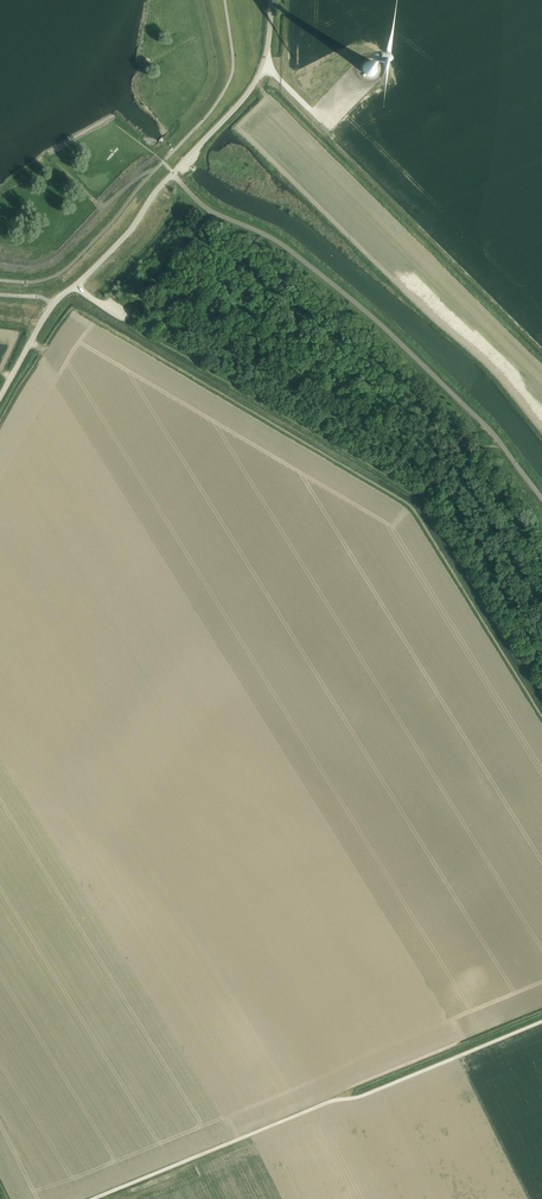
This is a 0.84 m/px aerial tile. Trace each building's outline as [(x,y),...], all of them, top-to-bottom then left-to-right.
[(363,68),(362,69),(363,70),(363,71),(363,72),(364,73),(364,74),(365,75),(366,75),(366,76),(367,76),(368,76),(368,77),(369,77),(370,77),(371,77),(372,77),(373,76),(374,76),(375,75),(376,75),(376,74),(377,74),(377,73),(377,72),(378,71),(378,70),(378,69),(378,68),(378,67),(377,66),(377,65),(376,64),(375,63),(374,62),(373,62),(372,62),(372,61),(371,61),(370,61),(369,61),(368,62),(367,62),(366,62),(366,63),(365,63),(365,64),(364,64),(364,65),(363,66),(363,67),(363,68)]
